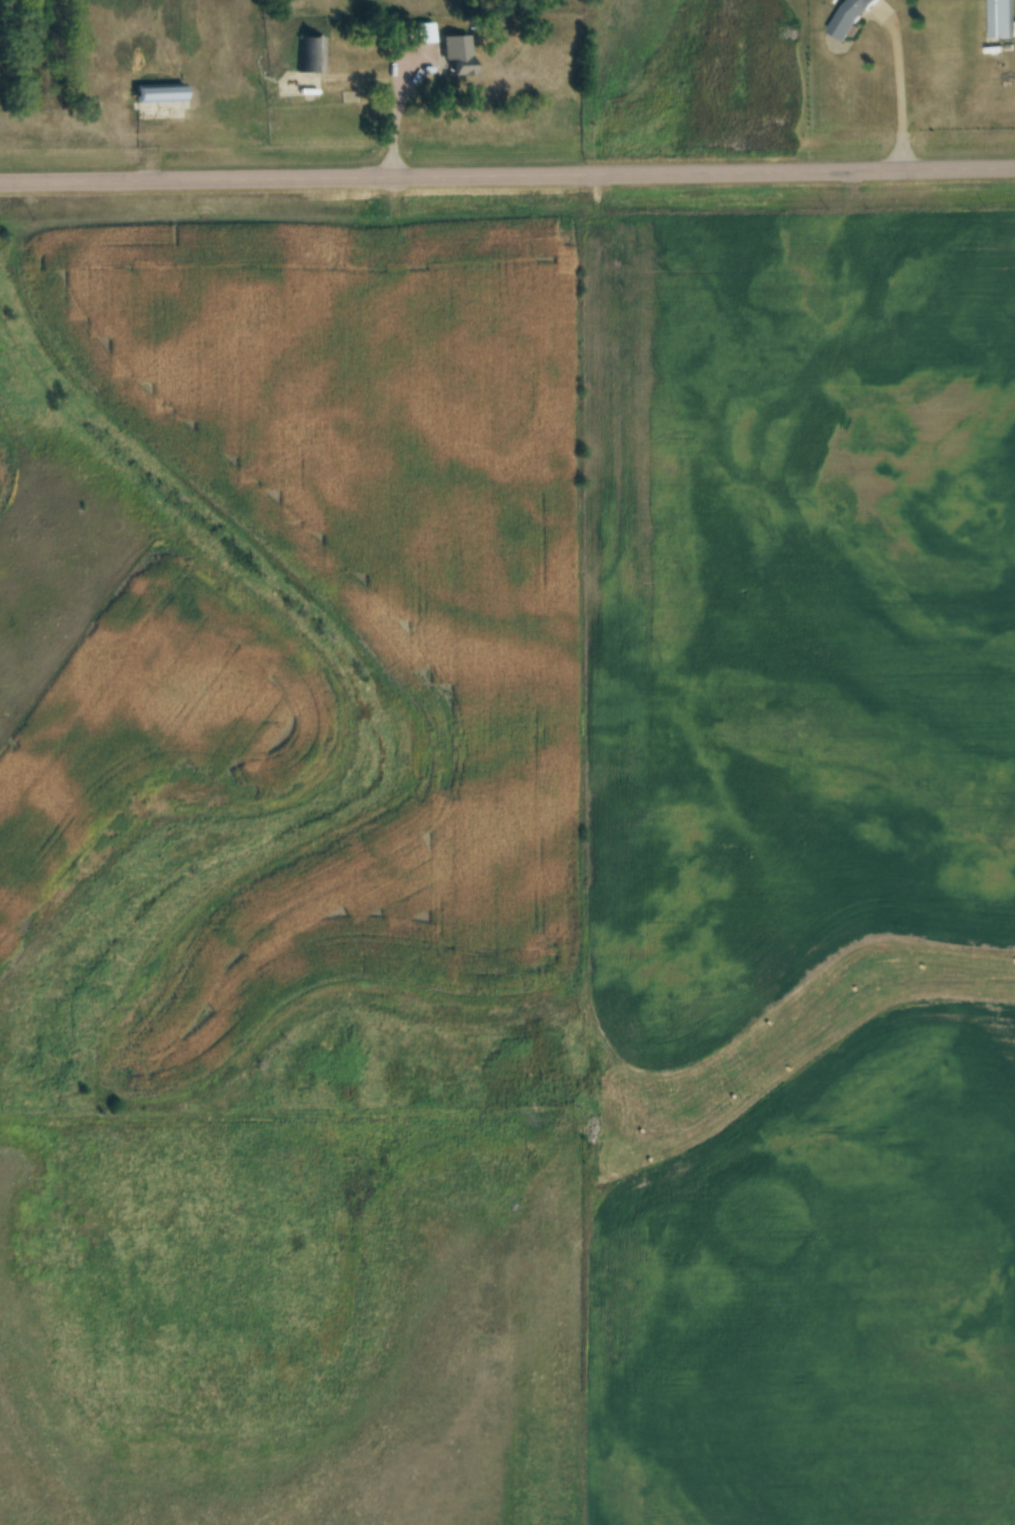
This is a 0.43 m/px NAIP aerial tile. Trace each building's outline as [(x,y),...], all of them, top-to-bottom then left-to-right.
[(882,0),(853,0),(825,27),(840,42),(883,0),(882,0)] [(989,41),(1012,41),(1012,0),(988,0),(989,41)] [(414,24),(414,44),(435,44),(435,24),(414,24)] [(297,39),(297,75),(323,75),(323,39),(297,39)] [(471,76),(471,50),(449,50),(449,76),(471,76)] [(183,103),(183,85),(134,85),(134,103),(183,103)]
